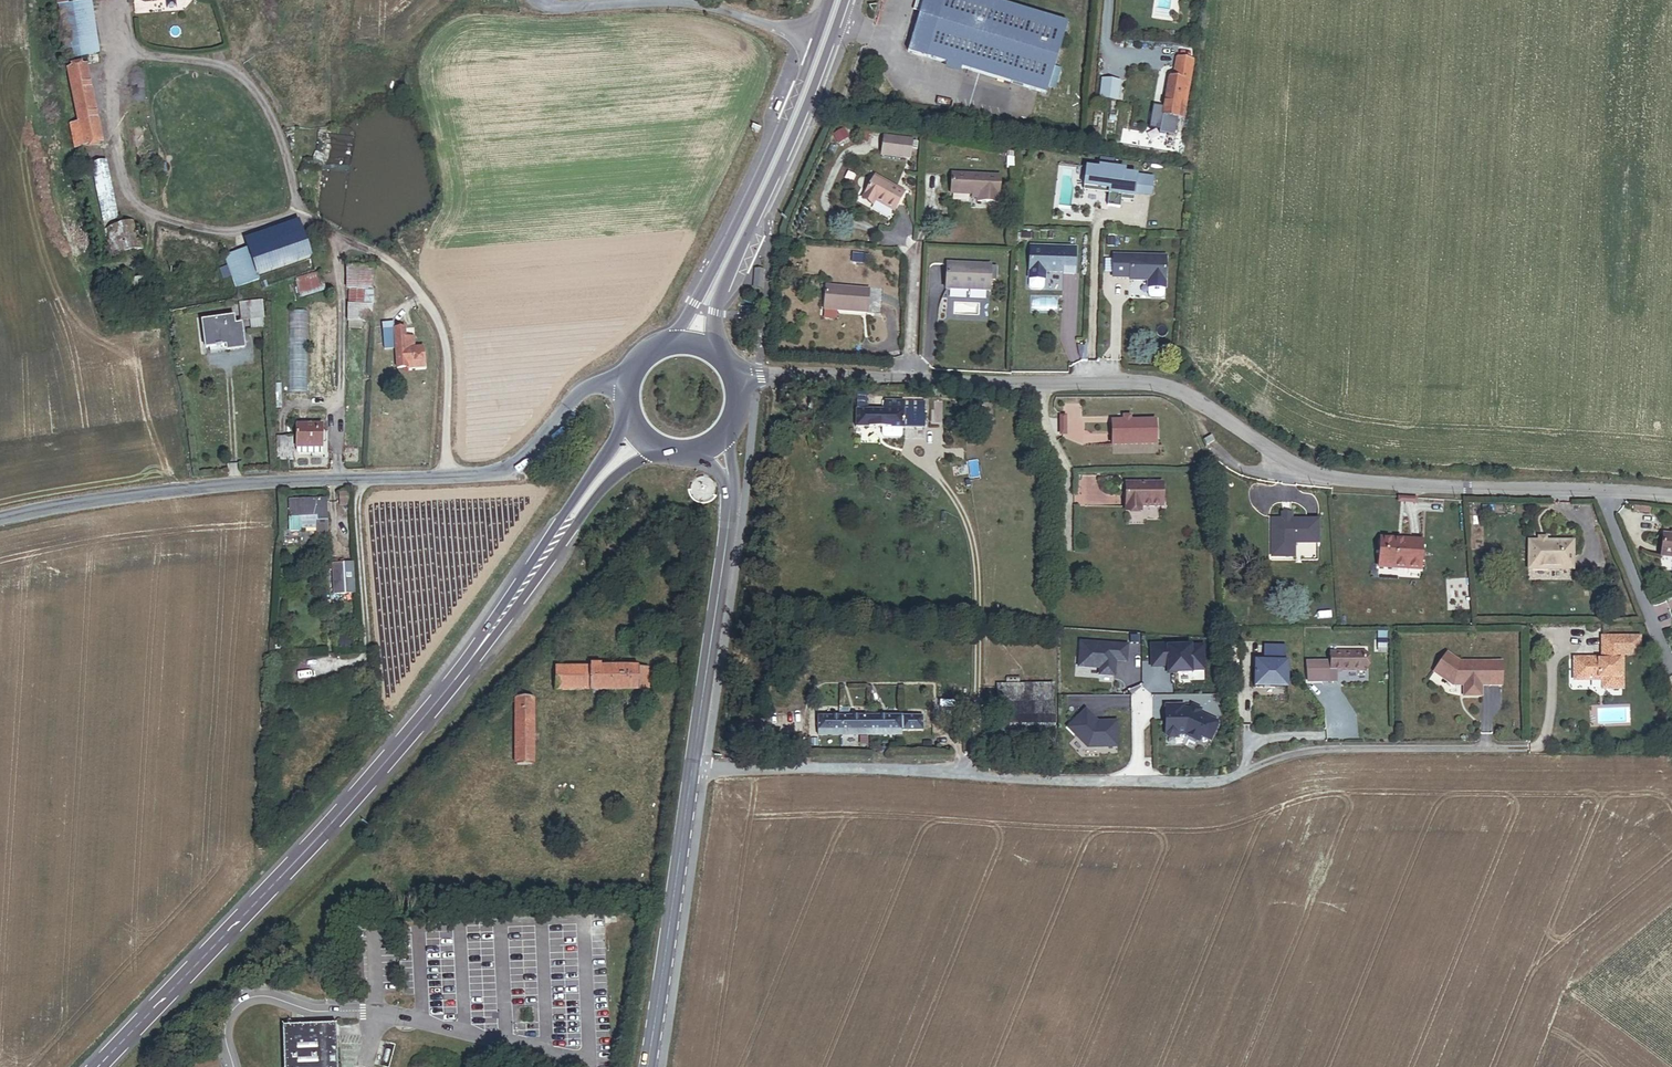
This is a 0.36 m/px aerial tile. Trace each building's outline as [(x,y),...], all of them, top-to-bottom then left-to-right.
[(1044,96),(1067,27),(983,0),(923,0),(922,3),(919,14),(906,53),(1044,96)] [(70,4),(61,6),(70,60),(101,55),(93,1),(70,4)] [(912,12),(919,14),(922,3),(916,1),(912,12)] [(1189,81),(1192,62),(1174,59),(1171,78),(1169,78),(1163,116),(1178,118),(1179,118),(1185,81),(1189,81)] [(76,151),(104,145),(89,67),(68,71),(79,124),(71,126),(76,151)] [(1178,118),(1163,116),(1160,134),(1175,136),(1178,118)] [(848,138),(843,129),(833,135),(838,144),(848,138)] [(909,159),(912,140),(884,137),(881,156),(909,159)] [(97,165),(108,163),(106,155),(95,157),(97,165)] [(327,159),(318,155),(315,162),(323,166),(327,159)] [(104,225),(120,221),(108,163),(97,165),(92,166),(104,225)] [(1150,196),(1152,177),(1124,173),(1125,170),(1099,167),(1099,170),(1086,168),(1083,187),(1084,187),(1109,190),(1109,194),(1107,206),(1120,208),(1121,201),(1122,196),(1134,198),(1134,194),(1150,196)] [(998,203),(999,176),(953,174),(952,194),(978,195),(977,202),(998,203)] [(894,211),(904,193),(875,177),(863,199),(872,205),(875,201),(894,211)] [(247,240),(250,251),(306,234),(302,223),(247,240)] [(114,259),(145,251),(137,224),(106,232),(114,259)] [(259,279),(314,262),(306,234),(250,251),(259,279)] [(1073,274),(1075,249),(1030,246),(1029,278),(1030,278),(1029,286),(1031,289),(1041,289),(1043,287),(1044,279),(1045,279),(1045,272),(1064,273),(1064,274),(1073,274)] [(250,251),(226,259),(235,287),(259,279),(250,251)] [(1149,288),(1148,294),(1149,297),(1152,298),(1161,299),(1163,297),(1164,295),(1165,288),(1166,257),(1114,255),(1113,277),(1130,278),(1130,280),(1148,281),(1148,288),(1149,288)] [(864,264),(865,257),(853,256),(853,264),(864,264)] [(989,291),(990,266),(947,264),(946,289),(989,291)] [(374,291),(376,291),(377,269),(351,268),(351,290),(353,290),(374,291)] [(760,287),(761,268),(753,268),(752,287),(760,287)] [(302,299),(326,292),(321,275),(297,282),(302,299)] [(866,313),(868,290),(826,287),(824,310),(866,313)] [(374,291),(353,290),(352,305),(373,305),(374,291)] [(243,323),(265,322),(264,304),(242,305),(243,323)] [(363,322),(373,322),(373,305),(352,305),(350,304),(349,321),(363,322)] [(229,353),(246,351),(243,328),(237,329),(236,320),(204,324),(207,351),(228,348),(229,353)] [(363,322),(349,321),(349,330),(363,330),(363,322)] [(426,349),(417,350),(416,339),(408,339),(408,329),(397,330),(396,326),(385,326),(385,328),(376,329),(377,341),(386,340),(387,352),(398,351),(399,371),(414,370),(413,365),(427,364),(426,349)] [(899,438),(901,436),(901,429),(924,429),(924,403),(884,402),(883,412),(867,411),(868,396),(856,395),(856,428),(882,428),(882,436),(884,438),(899,438)] [(967,429),(978,429),(978,420),(966,421),(967,429)] [(1155,444),(1155,420),(1129,421),(1129,420),(1123,420),(1123,421),(1112,421),(1112,445),(1155,444)] [(298,451),(324,452),(324,427),(298,427),(298,451)] [(1211,434),(1208,429),(1202,433),(1205,438),(1211,434)] [(280,462),(295,462),(295,440),(280,440),(280,462)] [(267,447),(258,447),(259,455),(268,455),(267,447)] [(1141,502),(1161,503),(1161,480),(1126,479),(1126,507),(1141,507),(1141,502)] [(330,493),(291,495),(292,526),(304,526),(304,523),(319,523),(319,529),(331,529),(330,493)] [(1296,517),(1286,516),(1284,551),(1298,552),(1299,538),(1321,539),(1323,519),(1304,517),(1296,517)] [(1422,562),(1423,535),(1395,533),(1395,537),(1385,536),(1383,559),(1422,562)] [(1569,569),(1571,541),(1546,540),(1546,535),(1537,535),(1537,539),(1529,539),(1527,566),(1569,569)] [(1671,558),(1671,536),(1670,535),(1664,535),(1661,557),(1671,558)] [(354,558),(335,559),(336,589),(355,589),(354,558)] [(1603,655),(1600,659),(1574,659),(1574,680),(1591,680),(1595,676),(1600,676),(1602,679),(1603,680),(1602,688),(1621,688),(1622,655),(1643,655),(1643,638),(1601,638),(1601,654),(1603,655)] [(1126,660),(1127,644),(1081,640),(1079,665),(1100,666),(1100,673),(1114,674),(1115,659),(1126,660)] [(1205,669),(1205,645),(1169,646),(1169,643),(1152,644),(1153,666),(1169,665),(1169,670),(1177,670),(1177,672),(1193,672),(1193,669),(1205,669)] [(1288,687),(1288,647),(1266,647),(1266,663),(1260,663),(1260,686),(1288,687)] [(1365,671),(1365,653),(1330,653),(1330,671),(1365,671)] [(1490,685),(1490,662),(1459,662),(1447,654),(1434,673),(1452,685),(1464,685),(1464,696),(1481,696),(1481,685),(1490,685)] [(555,692),(588,692),(588,667),(555,667),(555,692)] [(588,692),(646,692),(646,667),(588,667),(588,692)] [(1054,710),(1054,703),(1054,685),(997,686),(997,711),(1010,710),(1054,710)] [(514,764),(533,764),(533,700),(514,700),(514,764)] [(1186,705),(1170,705),(1170,720),(1168,720),(1168,735),(1171,737),(1178,737),(1181,734),(1186,734),(1200,741),(1203,736),(1213,740),(1220,725),(1220,722),(1201,713),(1194,710),(1192,709),(1186,709),(1186,705)] [(1119,745),(1118,721),(1104,721),(1104,724),(1097,724),(1097,720),(1086,709),(1069,726),(1089,746),(1119,745)] [(997,744),(1010,744),(1010,710),(997,711),(997,744)] [(1010,744),(1054,744),(1054,710),(1010,710),(1010,744)] [(901,732),(922,732),(922,717),(818,718),(818,738),(901,737),(901,732)] [(338,1028),(285,1029),(286,1066),(339,1066),(338,1028)]
